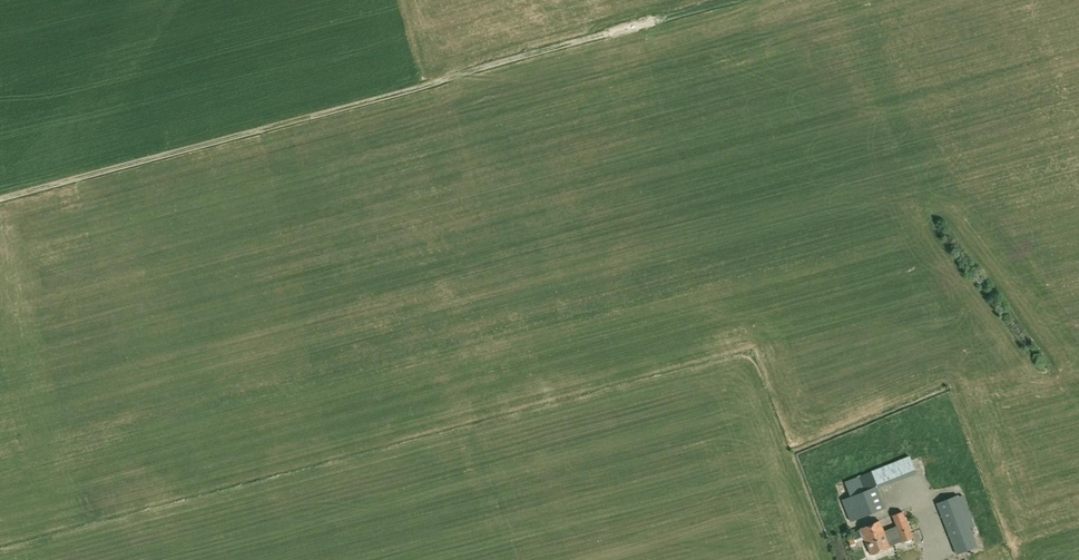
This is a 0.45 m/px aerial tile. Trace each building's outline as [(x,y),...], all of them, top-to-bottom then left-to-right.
[(885,507),(878,488),(917,473),(910,456),(845,481),(851,496),(843,499),(851,521),(885,507)] [(937,503),(957,553),(977,545),(958,495),(937,503)] [(897,526),(887,530),(884,531),(880,520),(861,528),(872,555),(890,547),(888,542),(901,537),(903,541),(913,537),(903,511),(893,515),(897,526)]
